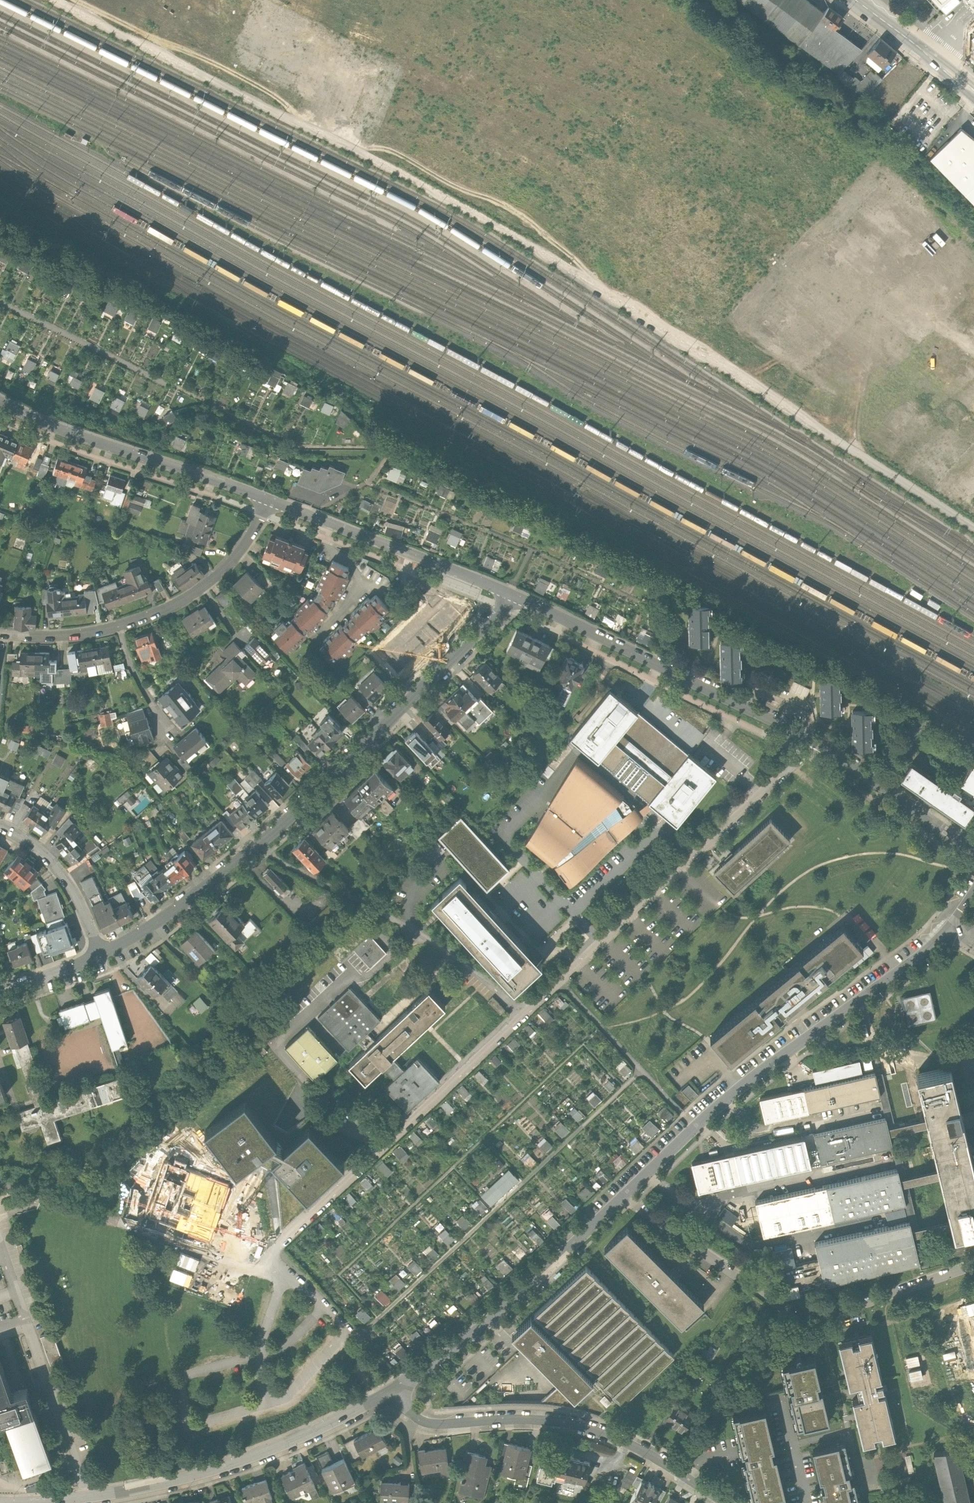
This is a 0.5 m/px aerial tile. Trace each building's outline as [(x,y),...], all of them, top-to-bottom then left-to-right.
[(800,47),(820,20),(824,15),(804,0),(738,0),(800,47)] [(946,14),(960,2),(959,0),(933,0),(946,14)] [(829,9),(824,15),(820,20),(834,31),(837,28),(839,26),(843,20),(829,9)] [(836,33),(834,31),(820,20),(800,47),(838,75),(842,71),(861,51),(840,36),(836,33)] [(899,54),(880,39),(867,56),(886,70),(899,54)] [(883,81),(877,87),(886,96),(887,97),(893,91),(895,93),(902,87),(907,92),(917,83),(898,65),(883,81)] [(877,87),(883,81),(871,71),(861,83),(856,78),(854,80),(842,71),(838,75),(836,78),(864,99),(872,93),(877,87)] [(881,101),(886,96),(877,87),(872,93),(881,101)] [(961,130),(952,139),(930,160),(973,205),(973,140),(961,130)] [(24,275),(32,277),(33,269),(25,267),(24,275)] [(116,301),(110,309),(119,315),(125,306),(116,301)] [(140,325),(145,311),(135,307),(130,321),(140,325)] [(159,340),(167,325),(157,320),(149,335),(159,340)] [(13,341),(4,358),(14,363),(23,346),(13,341)] [(23,371),(34,374),(37,362),(26,359),(23,371)] [(46,378),(55,383),(59,376),(50,371),(46,378)] [(69,387),(79,390),(82,380),(72,377),(69,387)] [(276,377),(272,384),(283,391),(287,384),(276,377)] [(286,392),(294,399),(303,389),(294,382),(286,392)] [(88,399),(98,405),(105,392),(95,387),(88,399)] [(307,395),(304,403),(316,408),(319,400),(307,395)] [(116,396),(109,408),(118,414),(125,402),(116,396)] [(175,444),(186,449),(190,438),(180,433),(175,444)] [(0,434),(0,465),(1,465),(5,455),(13,458),(20,442),(0,434)] [(242,451),(251,454),(254,444),(245,441),(242,451)] [(31,472),(33,467),(40,451),(32,448),(20,442),(13,458),(11,463),(16,465),(24,468),(31,472)] [(45,456),(42,464),(48,466),(50,458),(45,456)] [(64,487),(65,486),(72,463),(58,458),(56,464),(53,471),(50,481),(64,487)] [(290,468),(293,462),(285,458),(282,465),(290,468)] [(42,464),(41,463),(39,470),(37,476),(44,479),(48,469),(49,466),(48,466),(42,464)] [(87,468),(72,463),(65,486),(71,487),(74,485),(93,491),(96,481),(90,479),(91,476),(85,474),(87,468)] [(412,482),(415,472),(398,467),(395,477),(412,482)] [(312,472),(305,469),(299,485),(308,489),(318,493),(341,485),(345,474),(329,468),(328,470),(322,468),(320,471),(314,469),(312,472)] [(110,475),(106,488),(121,493),(122,492),(125,480),(110,475)] [(445,493),(454,497),(458,488),(449,484),(445,493)] [(121,508),(125,493),(122,492),(121,493),(106,488),(102,498),(111,501),(110,505),(121,508)] [(143,491),(136,488),(134,493),(141,496),(143,491)] [(131,496),(127,494),(122,507),(127,509),(129,502),(131,496)] [(129,502),(141,507),(144,500),(131,496),(129,502)] [(372,512),(377,503),(367,498),(363,507),(372,512)] [(141,508),(129,503),(126,511),(138,515),(141,508)] [(192,506),(186,522),(212,530),(216,518),(206,515),(199,512),(200,509),(192,506)] [(534,538),(537,532),(532,530),(534,525),(523,520),(518,531),(534,538)] [(212,530),(186,522),(186,524),(189,525),(185,539),(197,543),(207,546),(212,530)] [(392,522),(389,535),(409,539),(412,525),(392,522)] [(446,529),(436,524),(429,538),(439,543),(446,529)] [(457,527),(450,542),(460,547),(467,532),(457,527)] [(270,540),(262,560),(301,576),(309,555),(304,553),(305,549),(291,544),(276,538),(275,541),(270,540)] [(188,546),(186,553),(198,558),(201,556),(202,551),(188,546)] [(327,567),(316,589),(320,591),(318,596),(333,606),(337,598),(340,600),(349,578),(347,576),(349,571),(332,563),(330,568),(327,567)] [(170,578),(182,569),(178,564),(166,573),(170,578)] [(170,578),(183,595),(205,579),(195,566),(185,573),(182,569),(170,578)] [(128,588),(123,590),(128,604),(151,596),(147,585),(145,585),(139,570),(123,576),(128,588)] [(247,574),(233,587),(251,607),(265,593),(255,583),(253,580),(247,574)] [(264,574),(255,583),(265,593),(274,584),(264,574)] [(547,594),(551,586),(542,582),(538,590),(547,594)] [(158,583),(153,585),(158,595),(163,593),(158,583)] [(102,598),(117,592),(115,585),(94,593),(98,606),(105,605),(102,598)] [(562,587),(558,597),(569,601),(573,591),(562,587)] [(117,592),(102,598),(105,605),(107,612),(128,604),(123,590),(117,592)] [(59,592),(46,593),(47,606),(48,621),(71,618),(69,601),(60,601),(59,592)] [(226,592),(215,599),(224,610),(234,603),(226,592)] [(90,594),(93,607),(98,606),(94,593),(90,594)] [(84,599),(69,601),(71,618),(94,616),(93,607),(90,594),(83,594),(84,599)] [(0,607),(0,610),(5,612),(10,598),(4,596),(0,607)] [(311,597),(294,613),(297,616),(309,629),(310,631),(329,615),(327,612),(333,606),(318,596),(314,600),(311,597)] [(350,618),(352,621),(367,636),(385,619),(383,618),(388,613),(376,600),(371,605),(368,602),(350,618)] [(437,600),(378,657),(397,677),(430,646),(428,643),(431,640),(434,642),(466,611),(437,600)] [(687,605),(688,644),(709,643),(709,623),(708,604),(687,605)] [(198,612),(183,621),(194,638),(207,629),(210,632),(217,627),(205,609),(199,613),(198,612)] [(16,610),(14,631),(36,633),(37,619),(32,618),(33,611),(16,610)] [(279,634),(275,639),(289,653),(306,637),(304,634),(309,629),(297,616),(287,626),(282,621),(274,629),(279,634)] [(367,636),(352,621),(342,630),(357,646),(367,636)] [(324,647),(320,651),(335,667),(357,646),(342,630),(340,628),(322,645),(324,647)] [(517,631),(507,651),(540,667),(544,657),(549,647),(532,639),(517,631)] [(136,651),(142,667),(162,660),(153,636),(135,642),(138,650),(136,651)] [(255,640),(244,649),(262,667),(275,662),(257,641),(255,640)] [(263,640),(257,641),(275,662),(280,658),(263,640)] [(719,661),(720,681),(741,680),(739,641),(718,642),(719,661)] [(222,654),(227,661),(230,663),(237,656),(241,652),(233,643),(222,654)] [(555,650),(549,647),(544,657),(550,660),(555,650)] [(108,648),(92,651),(96,668),(103,667),(105,673),(112,672),(108,648)] [(87,669),(96,668),(92,651),(77,653),(80,674),(88,673),(87,669)] [(13,676),(33,677),(34,654),(21,654),(21,663),(16,662),(13,662),(13,668),(13,676)] [(50,654),(34,654),(33,677),(52,677),(52,673),(55,673),(56,665),(50,665),(50,654)] [(13,662),(16,662),(16,656),(7,656),(7,668),(13,668),(13,662)] [(73,656),(66,656),(68,672),(70,672),(70,676),(77,674),(73,656)] [(227,661),(205,682),(219,698),(236,682),(243,690),(257,676),(237,656),(230,663),(227,661)] [(568,658),(566,658),(555,681),(563,685),(562,687),(561,687),(556,699),(565,704),(571,691),(570,691),(571,689),(575,682),(577,683),(581,673),(580,672),(583,665),(574,661),(574,660),(574,659),(574,658),(573,658),(572,657),(570,657),(569,657),(569,658),(568,658)] [(485,663),(473,675),(484,686),(490,692),(502,680),(485,663)] [(180,667),(174,670),(178,678),(185,675),(180,667)] [(68,672),(55,673),(52,673),(52,677),(53,686),(70,685),(70,676),(70,672),(68,672)] [(373,673),(359,687),(361,689),(372,701),(373,702),(382,693),(388,688),(373,673)] [(473,675),(469,679),(480,690),(484,686),(473,675)] [(819,676),(821,715),(842,714),(841,694),(840,675),(819,676)] [(469,679),(463,685),(467,688),(475,696),(480,691),(469,679)] [(176,684),(161,697),(167,705),(162,710),(166,715),(189,696),(184,689),(181,690),(176,684)] [(452,695),(474,718),(477,715),(479,718),(481,716),(483,718),(492,710),(480,697),(478,699),(475,696),(467,688),(465,690),(463,692),(459,689),(452,695)] [(372,701),(361,689),(356,693),(358,695),(368,705),(372,701)] [(584,750),(598,760),(633,789),(643,797),(650,802),(653,805),(677,824),(685,814),(717,775),(705,765),(703,763),(690,753),(688,752),(685,749),(668,735),(638,711),(632,708),(620,697),(615,693),(610,689),(586,718),(585,719),(570,738),(580,747),(584,750)] [(364,709),(368,705),(358,695),(354,699),(364,709)] [(475,719),(474,718),(452,695),(445,701),(446,702),(445,702),(442,706),(446,710),(456,721),(464,729),(475,719)] [(193,705),(195,703),(189,696),(166,715),(170,720),(175,716),(182,724),(198,711),(193,705)] [(351,696),(339,708),(352,722),(356,718),(365,710),(364,709),(354,699),(351,696)] [(446,710),(442,706),(437,710),(451,725),(456,721),(446,710)] [(851,731),(852,750),(873,749),(871,710),(850,711),(851,731)] [(143,711),(126,716),(129,726),(145,720),(143,711)] [(433,714),(424,723),(436,735),(441,740),(441,739),(449,732),(441,722),(433,714)] [(110,715),(98,717),(100,729),(111,727),(111,722),(110,715)] [(322,725),(318,730),(331,743),(342,732),(339,728),(337,727),(339,725),(329,715),(320,723),(322,725)] [(145,720),(129,726),(136,748),(153,743),(145,720)] [(197,730),(175,747),(183,757),(186,761),(197,752),(200,755),(210,747),(197,730)] [(314,737),(308,743),(309,744),(307,746),(309,747),(310,748),(311,748),(312,747),(319,755),(331,743),(318,730),(313,735),(314,737)] [(414,731),(405,740),(431,768),(441,759),(436,755),(428,746),(414,731)] [(307,746),(297,734),(293,738),(305,751),(309,747),(307,746)] [(441,740),(436,735),(431,740),(441,750),(446,745),(441,739),(441,740)] [(511,746),(505,740),(501,745),(506,751),(511,746)] [(17,744),(11,742),(7,749),(14,752),(17,744)] [(441,750),(433,742),(428,746),(436,755),(441,750)] [(573,748),(567,743),(542,774),(548,779),(573,748)] [(41,749),(34,746),(30,758),(37,761),(38,756),(41,749)] [(41,749),(38,756),(47,760),(51,753),(41,749)] [(295,756),(286,764),(297,776),(310,763),(303,756),(297,750),(293,754),(295,756)] [(389,757),(383,762),(401,780),(413,768),(396,750),(395,751),(394,751),(392,751),(390,753),(390,755),(390,756),(389,757)] [(445,755),(441,750),(436,755),(441,759),(445,755)] [(598,760),(584,750),(577,757),(548,806),(537,824),(525,844),(552,865),(554,868),(569,887),(606,851),(631,826),(643,814),(650,808),(653,805),(650,802),(643,797),(633,789),(598,760)] [(285,762),(275,752),(271,756),(280,766),(285,762)] [(498,759),(491,752),(485,757),(495,768),(502,762),(500,759),(498,759)] [(65,761),(56,756),(51,765),(60,770),(65,761)] [(177,761),(187,774),(193,769),(186,761),(183,757),(177,761)] [(167,760),(148,776),(156,785),(175,770),(167,760)] [(951,792),(911,764),(900,780),(929,800),(932,803),(964,825),(972,814),(973,810),(973,808),(973,807),(973,805),(973,760),(960,782),(967,786),(961,794),(954,789),(951,792)] [(175,770),(156,785),(165,795),(183,779),(175,770)] [(207,775),(203,770),(198,774),(202,778),(207,775)] [(248,774),(257,783),(261,779),(253,770),(248,774)] [(358,787),(374,804),(392,787),(375,770),(368,776),(358,787)] [(276,772),(264,783),(276,795),(288,784),(282,778),(276,772)] [(252,787),(257,783),(248,774),(244,778),(252,787)] [(226,784),(238,797),(254,815),(268,804),(262,797),(256,790),(249,795),(247,792),(252,787),(244,778),(239,783),(234,777),(226,784)] [(196,784),(191,778),(183,785),(188,790),(194,790),(196,784)] [(0,801),(0,811),(8,814),(11,806),(12,807),(15,808),(24,788),(8,781),(7,783),(0,801)] [(352,792),(345,800),(361,816),(361,817),(374,804),(358,787),(352,792)] [(119,798),(126,810),(138,803),(131,791),(119,798)] [(237,807),(229,813),(236,822),(241,827),(254,815),(238,797),(233,801),(237,807)] [(50,805),(44,813),(33,829),(43,837),(49,828),(52,830),(54,831),(67,812),(57,806),(55,809),(50,805)] [(33,829),(44,813),(34,806),(26,818),(23,822),(33,829)] [(155,809),(146,817),(149,820),(158,813),(155,809)] [(323,821),(339,838),(348,830),(349,829),(348,829),(335,815),(332,812),(323,821)] [(361,817),(361,816),(348,829),(349,829),(348,830),(357,838),(370,825),(361,817)] [(487,891),(510,869),(461,818),(438,839),(481,885),(487,891)] [(792,842),(770,819),(730,857),(712,874),(734,897),(792,842)] [(212,839),(218,845),(222,841),(223,842),(229,837),(229,836),(232,833),(227,827),(221,820),(207,832),(212,839)] [(323,821),(313,831),(319,837),(330,848),(339,838),(323,821)] [(60,844),(56,848),(63,856),(76,845),(74,842),(83,835),(74,826),(62,836),(65,839),(60,844)] [(189,839),(181,830),(177,834),(185,843),(189,839)] [(207,832),(192,844),(198,851),(203,858),(206,855),(207,856),(214,850),(213,849),(218,846),(218,845),(212,839),(207,832)] [(132,845),(129,839),(123,842),(126,848),(132,845)] [(301,841),(293,849),(306,863),(308,861),(316,869),(325,860),(304,839),(301,841)] [(76,845),(63,856),(72,867),(78,863),(81,863),(83,862),(84,860),(84,857),(87,855),(95,848),(90,842),(81,850),(76,845)] [(445,852),(435,842),(420,856),(430,866),(436,860),(439,858),(445,852)] [(95,848),(87,855),(91,858),(99,853),(95,848)] [(167,854),(184,874),(190,869),(191,870),(196,867),(195,865),(192,861),(184,852),(178,856),(177,854),(173,857),(169,852),(167,854)] [(4,870),(15,880),(31,863),(28,860),(20,853),(4,870)] [(167,866),(163,869),(176,885),(184,879),(186,877),(184,874),(167,854),(164,856),(168,861),(165,863),(167,866)] [(31,863),(15,880),(24,889),(40,872),(35,867),(31,863)] [(145,867),(138,872),(145,881),(146,880),(147,882),(140,887),(144,893),(151,901),(152,899),(153,900),(164,890),(147,870),(145,867)] [(265,873),(264,874),(280,892),(281,891),(284,895),(290,888),(287,885),(270,867),(269,869),(268,867),(266,870),(263,872),(265,873)] [(164,890),(166,893),(169,891),(176,885),(163,869),(159,873),(157,870),(154,873),(150,868),(147,870),(164,890)] [(116,926),(121,923),(110,902),(105,905),(92,877),(81,882),(86,893),(92,907),(104,932),(116,926)] [(28,887),(32,891),(41,884),(38,879),(28,887)] [(473,893),(465,884),(460,879),(432,905),(438,912),(440,914),(442,916),(451,926),(514,992),(542,966),(537,960),(493,913),(473,893)] [(45,889),(41,884),(32,891),(31,892),(34,901),(37,899),(46,896),(44,890),(45,889)] [(121,893),(125,903),(133,898),(130,891),(128,887),(119,892),(120,894),(121,893)] [(133,898),(135,902),(142,898),(137,887),(130,891),(133,898)] [(46,896),(37,899),(45,923),(46,923),(62,917),(65,916),(64,915),(61,906),(56,892),(46,896)] [(108,900),(110,902),(121,923),(123,922),(133,917),(125,903),(121,893),(120,894),(108,900)] [(218,912),(208,921),(228,941),(228,940),(235,948),(242,941),(243,940),(236,933),(245,924),(244,923),(226,904),(218,912)] [(366,922),(357,912),(322,944),(340,962),(353,950),(370,968),(386,953),(369,934),(373,931),(374,930),(371,927),(370,928),(366,923),(366,922)] [(46,923),(48,930),(65,924),(62,917),(46,923)] [(245,924),(236,933),(243,940),(242,941),(243,942),(253,933),(255,936),(261,930),(250,918),(244,923),(245,924)] [(48,930),(37,934),(42,951),(43,954),(49,951),(50,954),(75,946),(74,943),(67,923),(65,924),(48,930)] [(755,1000),(710,1038),(730,1062),(763,1034),(774,1024),(777,1022),(785,1015),(788,1019),(793,1015),(797,1012),(793,1008),(814,990),(821,985),(847,963),(854,970),(873,954),(874,953),(868,945),(863,949),(853,937),(843,925),(799,963),(797,965),(787,973),(755,1000)] [(195,930),(181,943),(191,953),(199,962),(213,949),(195,930)] [(30,934),(25,936),(27,943),(30,951),(35,949),(30,934)] [(42,951),(37,934),(31,936),(37,953),(42,951)] [(17,947),(9,949),(15,966),(27,961),(33,959),(30,951),(27,943),(17,946),(17,947)] [(145,959),(153,967),(159,961),(151,953),(145,959)] [(144,972),(137,978),(142,983),(140,985),(144,990),(146,988),(152,994),(156,990),(168,1002),(177,993),(151,965),(144,972)] [(202,966),(194,975),(202,983),(210,975),(202,966)] [(406,1111),(407,1112),(422,1099),(439,1082),(417,1058),(403,1071),(400,1068),(393,1060),(392,1058),(426,1026),(445,1008),(429,990),(428,990),(411,1006),(375,1040),(368,1033),(381,1020),(356,994),(350,987),(317,1018),(348,1050),(350,1049),(358,1041),(366,1049),(357,1057),(348,1066),(365,1083),(382,1067),(394,1080),(384,1089),(406,1111)] [(101,1015),(118,1065),(124,1063),(118,1046),(121,1045),(121,1047),(124,1046),(123,1044),(128,1043),(112,998),(109,989),(94,994),(97,1003),(86,1007),(84,1002),(74,1006),(59,1011),(62,1019),(65,1028),(90,1019),(101,1015)] [(930,992),(901,998),(904,1013),(908,1027),(937,1021),(930,992)] [(208,1007),(199,998),(192,1005),(200,1014),(208,1007)] [(564,1003),(559,998),(553,1003),(562,1012),(569,1006),(565,1002),(564,1003)] [(491,999),(487,1003),(498,1016),(503,1012),(491,999)] [(554,1020),(544,1009),(538,1015),(548,1026),(554,1020)] [(12,1046),(14,1045),(27,1041),(28,1040),(22,1021),(19,1015),(18,1016),(3,1021),(6,1028),(7,1031),(8,1033),(12,1046)] [(536,1034),(528,1025),(523,1030),(531,1039),(536,1034)] [(315,1080),(338,1058),(337,1058),(315,1035),(308,1027),(285,1048),(285,1049),(285,1048),(315,1079),(314,1080),(315,1080)] [(520,1046),(514,1039),(507,1046),(513,1052),(520,1046)] [(27,1041),(14,1045),(15,1049),(28,1085),(31,1093),(33,1099),(35,1105),(16,1112),(22,1129),(41,1123),(43,1129),(48,1142),(61,1137),(54,1118),(129,1093),(123,1075),(48,1101),(27,1041)] [(503,1064),(495,1056),(490,1061),(498,1069),(503,1064)] [(626,1064),(623,1060),(615,1068),(624,1077),(631,1071),(625,1064),(626,1064)] [(917,1074),(927,1120),(887,1129),(889,1137),(929,1127),(939,1171),(900,1180),(902,1187),(941,1178),(951,1221),(912,1230),(914,1237),(952,1228),(954,1236),(971,1232),(973,1231),(973,1170),(964,1127),(973,1124),(973,1109),(961,1113),(952,1073),(950,1066),(917,1074)] [(488,1081),(479,1072),(473,1077),(483,1086),(488,1081)] [(810,1113),(881,1097),(877,1080),(876,1073),(808,1089),(793,1092),(760,1100),(765,1123),(810,1113)] [(615,1087),(609,1081),(604,1086),(610,1092),(615,1087)] [(688,1084),(681,1090),(691,1101),(698,1094),(688,1084)] [(472,1096),(462,1085),(457,1090),(467,1102),(472,1096)] [(601,1100),(593,1091),(586,1098),(594,1107),(601,1100)] [(309,1126),(296,1138),(290,1134),(281,1129),(272,1125),(260,1119),(246,1099),(204,1133),(236,1174),(253,1161),(255,1163),(257,1164),(265,1169),(275,1174),(277,1175),(279,1168),(307,1198),(344,1164),(309,1126)] [(454,1110),(447,1102),(445,1104),(444,1103),(441,1106),(448,1114),(454,1110)] [(664,1105),(657,1112),(666,1122),(673,1115),(664,1105)] [(585,1116),(579,1109),(578,1111),(574,1107),(569,1112),(578,1122),(585,1116)] [(440,1127),(430,1117),(424,1122),(434,1132),(440,1127)] [(659,1129),(649,1119),(642,1127),(651,1137),(659,1129)] [(816,1144),(820,1165),(892,1148),(889,1137),(887,1129),(887,1126),(885,1119),(846,1129),(814,1136),(816,1144)] [(569,1131),(560,1122),(553,1128),(562,1138),(569,1131)] [(423,1142),(414,1133),(409,1138),(418,1147),(423,1142)] [(552,1147),(544,1138),(537,1144),(546,1153),(552,1147)] [(644,1146),(637,1138),(629,1146),(636,1154),(644,1146)] [(805,1168),(799,1140),(728,1156),(704,1161),(701,1161),(693,1163),(699,1192),(741,1183),(805,1168)] [(409,1157),(400,1147),(393,1154),(402,1164),(409,1157)] [(621,1153),(619,1155),(616,1152),(607,1161),(610,1163),(612,1162),(619,1170),(628,1161),(621,1153)] [(537,1163),(528,1153),(521,1160),(530,1169),(537,1163)] [(504,1165),(499,1160),(493,1165),(499,1171),(504,1165)] [(393,1173),(381,1161),(375,1167),(386,1179),(393,1173)] [(609,1178),(599,1167),(593,1173),(603,1184),(609,1178)] [(509,1169),(481,1195),(491,1206),(519,1180),(509,1169)] [(828,1186),(755,1203),(757,1209),(764,1238),(906,1204),(902,1187),(900,1180),(899,1176),(898,1169),(828,1186)] [(374,1188),(365,1179),(360,1183),(369,1193),(374,1188)] [(594,1194),(586,1186),(578,1193),(586,1202),(594,1194)] [(358,1204),(349,1194),(343,1199),(353,1209),(358,1204)] [(577,1210),(565,1198),(560,1203),(572,1215),(577,1210)] [(488,1208),(479,1199),(477,1202),(479,1204),(474,1208),(481,1215),(488,1208)] [(904,1208),(885,1213),(888,1226),(896,1224),(896,1223),(907,1220),(904,1208)] [(340,1227),(345,1222),(333,1209),(327,1213),(340,1227)] [(471,1224),(463,1215),(456,1221),(465,1230),(471,1224)] [(561,1226),(552,1215),(547,1220),(556,1231),(561,1226)] [(910,1221),(815,1244),(824,1282),(825,1286),(919,1264),(920,1264),(916,1248),(914,1237),(912,1230),(910,1221)] [(325,1231),(319,1224),(312,1230),(318,1237),(325,1231)] [(660,1262),(627,1227),(605,1248),(681,1329),(704,1308),(703,1308),(680,1283),(675,1277),(672,1274),(660,1262)] [(455,1239),(445,1229),(438,1235),(448,1246),(455,1239)] [(544,1241),(533,1229),(528,1233),(539,1245),(544,1241)] [(307,1247),(301,1241),(296,1246),(301,1252),(307,1247)] [(21,1244),(16,1246),(20,1255),(25,1253),(21,1244)] [(439,1255),(429,1245),(423,1252),(432,1262),(439,1255)] [(527,1256),(518,1246),(512,1251),(521,1261),(527,1256)] [(795,1267),(791,1250),(771,1254),(775,1272),(795,1267)] [(25,1255),(19,1257),(24,1270),(26,1270),(30,1269),(25,1255)] [(514,1269),(504,1259),(496,1266),(506,1277),(514,1269)] [(416,1276),(422,1270),(414,1261),(407,1267),(416,1276)] [(583,1394),(594,1384),(595,1382),(596,1381),(618,1403),(622,1408),(674,1358),(586,1266),(531,1319),(518,1330),(512,1336),(519,1344),(524,1349),(574,1402),(583,1394)] [(399,1293),(406,1286),(396,1275),(389,1282),(399,1293)] [(494,1285),(484,1275),(479,1280),(488,1290),(494,1285)] [(390,1301),(381,1291),(374,1298),(383,1307),(384,1307),(386,1308),(391,1304),(389,1302),(390,1301)] [(484,1302),(473,1291),(467,1297),(477,1308),(484,1302)] [(462,1315),(453,1306),(448,1311),(456,1320),(462,1315)] [(371,1320),(362,1310),(355,1317),(364,1326),(371,1320)] [(439,1338),(446,1331),(435,1319),(428,1326),(439,1338)] [(53,1332),(40,1336),(50,1364),(62,1360),(53,1332)] [(421,1350),(427,1345),(417,1333),(409,1339),(413,1343),(414,1342),(421,1350)] [(885,1387),(872,1336),(843,1343),(848,1367),(851,1379),(853,1387),(860,1385),(861,1392),(863,1399),(860,1400),(856,1401),(860,1418),(861,1423),(867,1449),(898,1442),(895,1426),(885,1387)] [(401,1362),(409,1355),(399,1345),(392,1352),(401,1362)] [(704,1365),(711,1355),(704,1351),(698,1361),(704,1365)] [(819,1381),(814,1359),(810,1360),(807,1360),(804,1361),(801,1362),(798,1362),(796,1363),(783,1366),(789,1389),(792,1388),(794,1398),(791,1398),(798,1429),(829,1422),(822,1391),(819,1391),(818,1387),(817,1382),(819,1381)] [(1,1423),(6,1421),(24,1470),(38,1465),(52,1460),(35,1411),(27,1388),(14,1393),(13,1393),(11,1394),(9,1387),(8,1384),(7,1380),(0,1361),(0,1423),(1,1423)] [(669,1413),(663,1423),(669,1427),(670,1425),(683,1433),(694,1415),(689,1411),(688,1413),(675,1405),(669,1413)] [(734,1418),(743,1456),(746,1455),(748,1464),(745,1465),(749,1483),(752,1495),(754,1502),(755,1502),(785,1496),(777,1458),(773,1458),(772,1453),(771,1447),(774,1446),(765,1410),(755,1413),(753,1413),(751,1414),(739,1416),(737,1417),(734,1418)] [(355,1442),(353,1443),(362,1459),(386,1446),(378,1430),(355,1442)] [(353,1443),(344,1448),(353,1464),(362,1459),(353,1443)] [(508,1446),(502,1444),(499,1456),(505,1458),(508,1446)] [(530,1450),(508,1444),(508,1446),(505,1458),(502,1472),(516,1476),(523,1478),(526,1466),(527,1463),(530,1450)] [(845,1444),(826,1448),(823,1449),(814,1451),(821,1481),(824,1480),(825,1486),(827,1491),(824,1492),(826,1502),(858,1502),(854,1484),(852,1484),(849,1475),(852,1474),(845,1444)] [(967,1491),(956,1448),(931,1454),(943,1502),(969,1502),(967,1491)] [(421,1472),(440,1469),(441,1478),(450,1476),(447,1459),(446,1450),(425,1453),(425,1451),(418,1452),(421,1472)] [(483,1469),(486,1458),(467,1453),(462,1472),(464,1473),(462,1481),(461,1481),(458,1492),(482,1498),(490,1470),(486,1469),(483,1469)] [(328,1455),(317,1460),(332,1493),(342,1488),(343,1491),(355,1486),(344,1462),(344,1461),(333,1466),(328,1455)] [(568,1479),(584,1483),(590,1463),(582,1462),(560,1456),(558,1464),(557,1464),(557,1463),(542,1459),(537,1480),(552,1484),(553,1481),(554,1481),(567,1484),(568,1479)] [(396,1457),(392,1462),(398,1467),(402,1462),(396,1457)] [(619,1493),(627,1472),(606,1464),(598,1484),(619,1493)] [(291,1474),(282,1479),(292,1499),(308,1492),(312,1502),(319,1498),(314,1488),(307,1471),(304,1465),(297,1468),(299,1471),(291,1474)] [(530,1467),(526,1466),(523,1478),(516,1476),(513,1490),(525,1493),(529,1479),(532,1467),(530,1467)] [(321,1485),(313,1468),(307,1471),(314,1488),(321,1485)] [(643,1480),(637,1477),(632,1486),(631,1487),(637,1490),(641,1481),(642,1482),(643,1480)] [(641,1481),(637,1490),(629,1502),(653,1502),(655,1500),(659,1492),(659,1491),(653,1488),(654,1486),(654,1485),(653,1485),(652,1484),(650,1483),(649,1483),(648,1485),(642,1482),(641,1481)] [(242,1490),(244,1498),(243,1498),(245,1502),(271,1502),(271,1500),(272,1500),(266,1482),(256,1485),(242,1490)] [(409,1484),(400,1484),(400,1485),(397,1484),(382,1484),(382,1483),(381,1482),(380,1502),(381,1502),(381,1499),(398,1500),(398,1502),(408,1502),(408,1501),(409,1485),(409,1484)] [(419,1496),(417,1484),(409,1485),(408,1501),(418,1501),(419,1496)] [(666,1492),(660,1489),(659,1491),(659,1492),(655,1500),(660,1502),(666,1492)] [(619,1493),(614,1501),(618,1502),(619,1502),(624,1495),(619,1493)]
